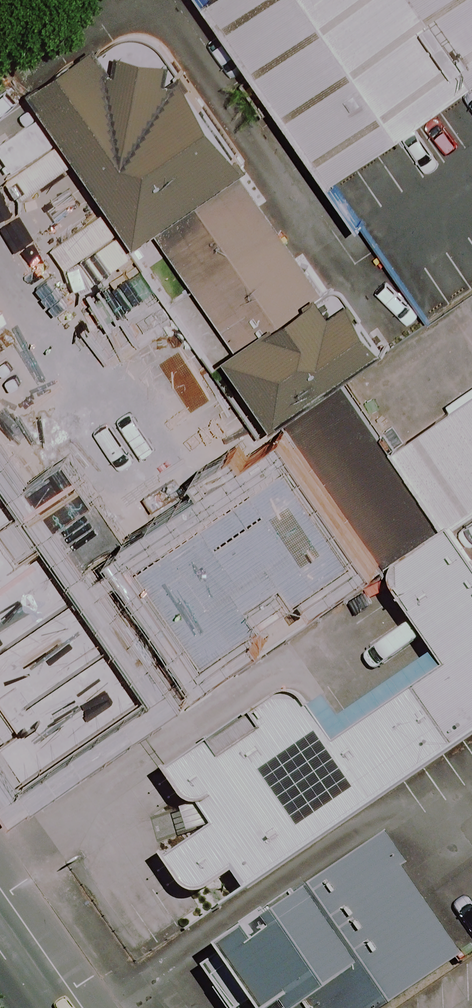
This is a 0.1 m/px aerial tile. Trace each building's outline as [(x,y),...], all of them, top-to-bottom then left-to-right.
[(217,20),(323,183),(471,86),(471,0),(248,0),(217,20)] [(323,275),(150,12),(61,70),(289,416),(415,334),(360,251),(323,275)] [(31,479),(201,363),(138,272),(0,367),(0,613),(85,558),(31,479)] [(377,449),(422,519),(471,486),(471,387),(377,449)] [(85,558),(0,613),(0,632),(64,729),(311,567),(238,457),(85,558)] [(245,894),(471,731),(471,579),(440,535),(379,579),(431,652),(337,719),(320,696),(300,710),(295,703),(276,702),(271,696),(161,775),(179,800),(190,806),(193,804),(210,828),(162,862),(182,890),(192,895),(203,895),(231,875),(245,894)] [(463,951),(382,829),(211,942),(256,1007),(376,1007),(463,951)]
